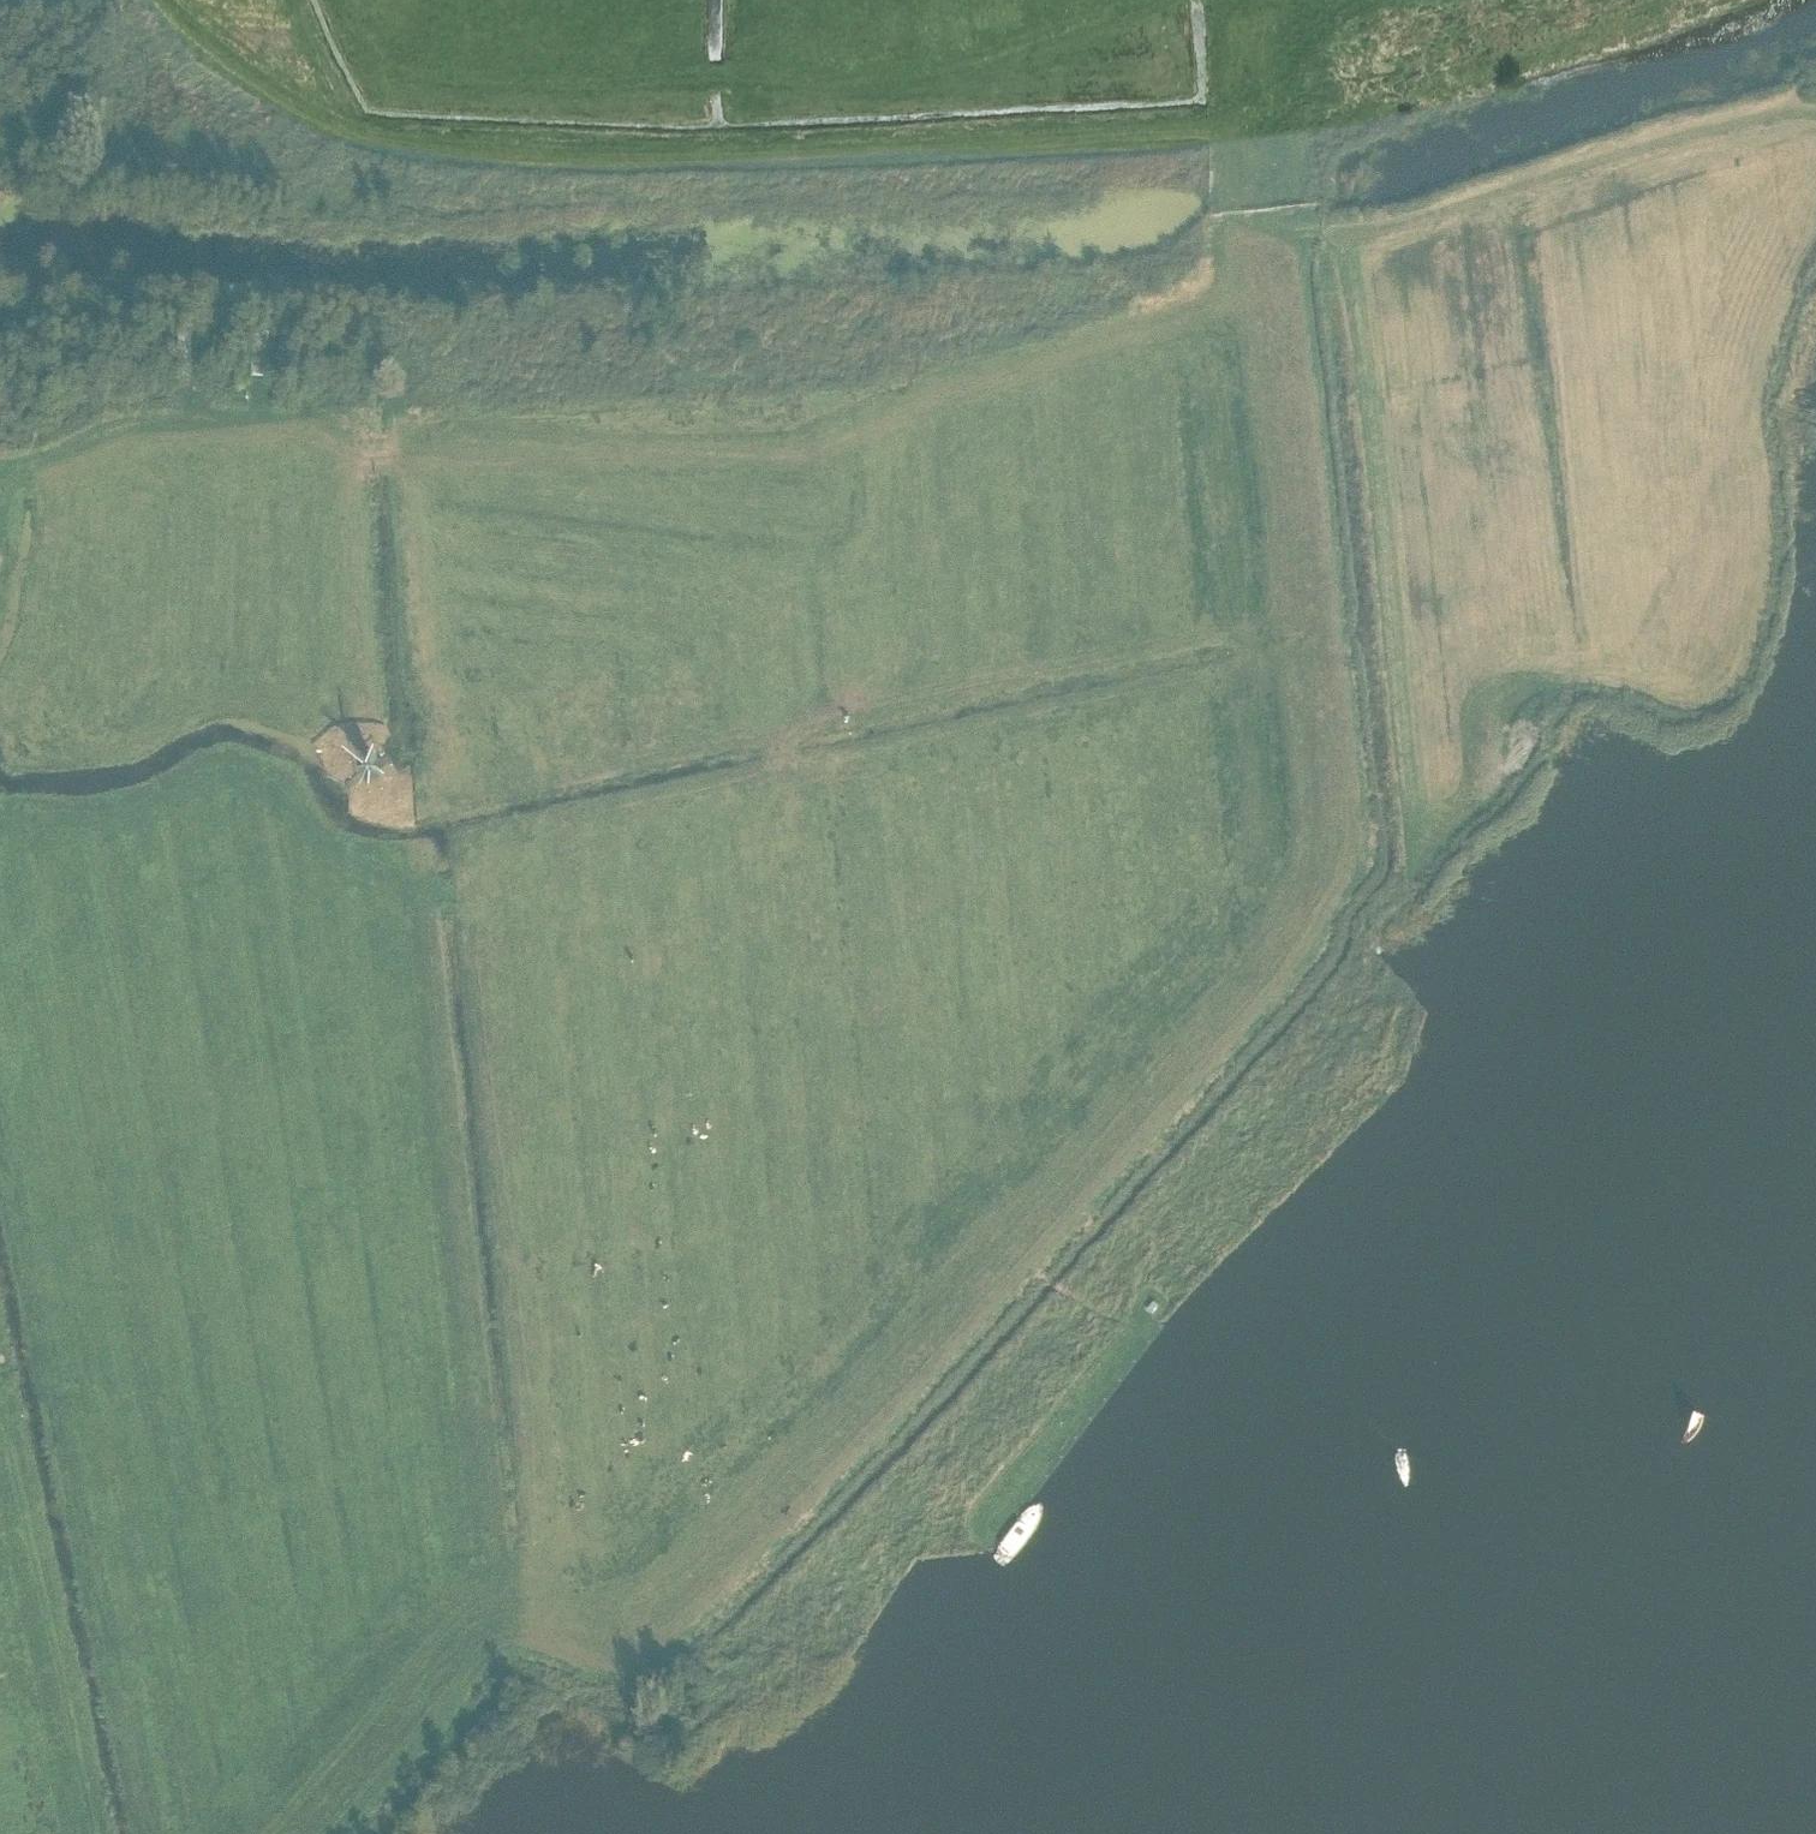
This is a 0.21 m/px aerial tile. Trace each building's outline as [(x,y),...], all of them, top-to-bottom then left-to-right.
[(359,789),(377,782),(369,765),(352,772),(359,789)]
